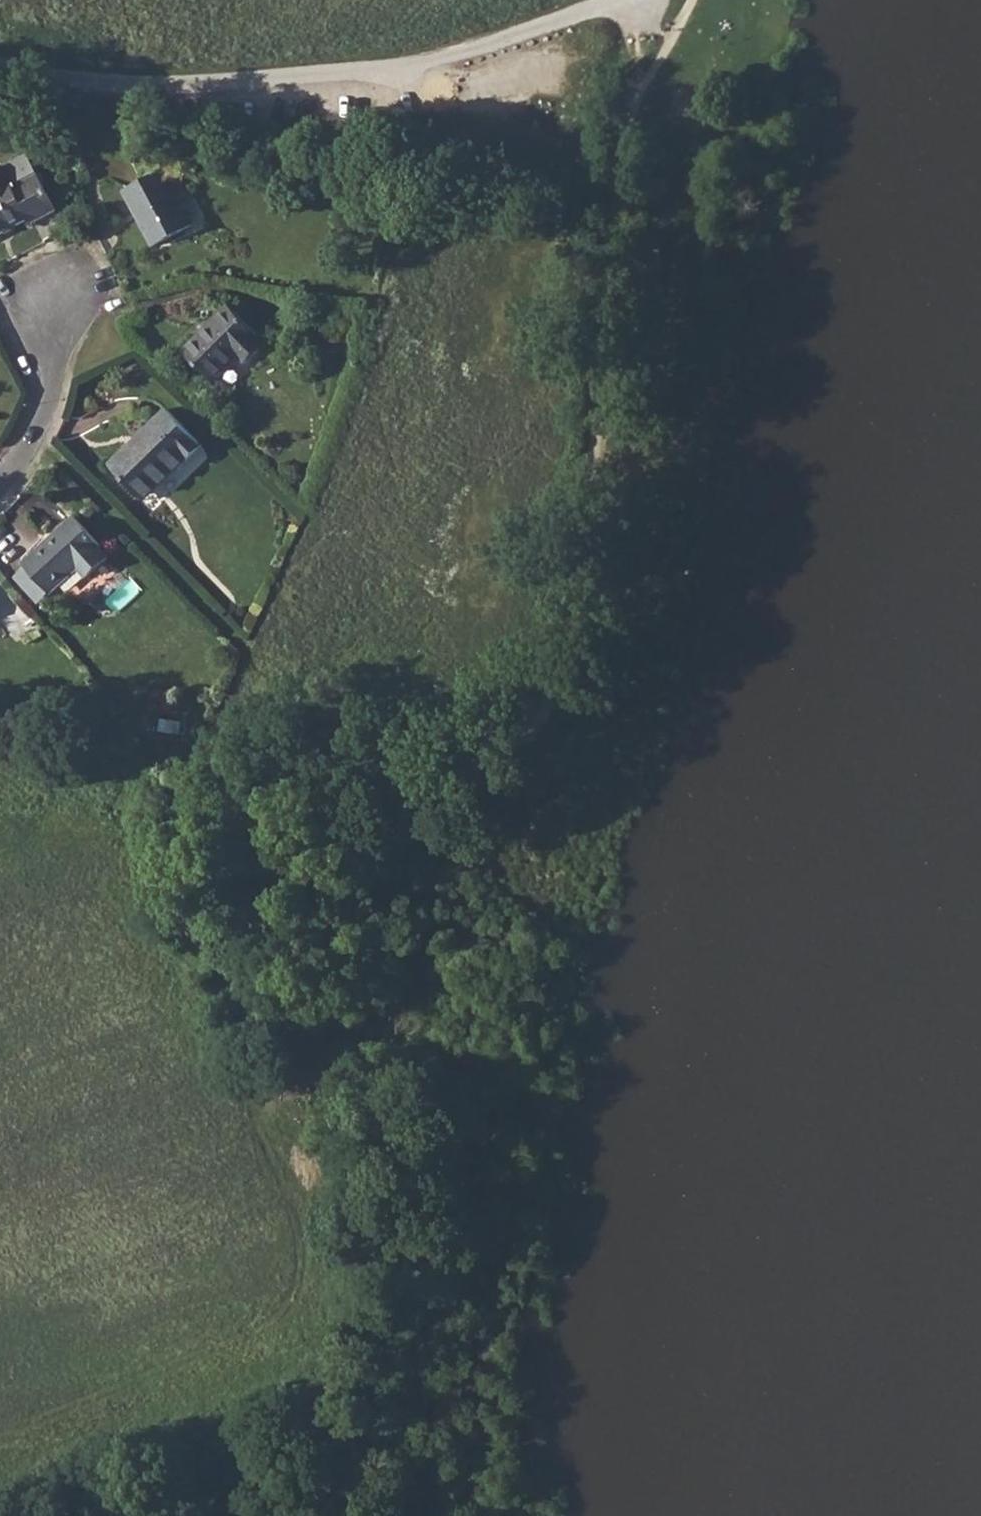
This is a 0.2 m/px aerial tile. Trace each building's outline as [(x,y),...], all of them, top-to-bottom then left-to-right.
[(28,219),(31,223),(57,209),(28,156),(6,168),(3,165),(0,167),(0,234),(28,219)] [(163,169),(123,190),(154,247),(194,225),(163,169)] [(228,306),(182,352),(211,381),(237,357),(245,363),(264,345),(256,337),(258,335),(228,306)] [(167,409),(108,465),(144,502),(202,445),(167,409)] [(22,563),(25,567),(50,595),(79,569),(86,577),(108,557),(100,548),(102,547),(73,516),(22,563)]
